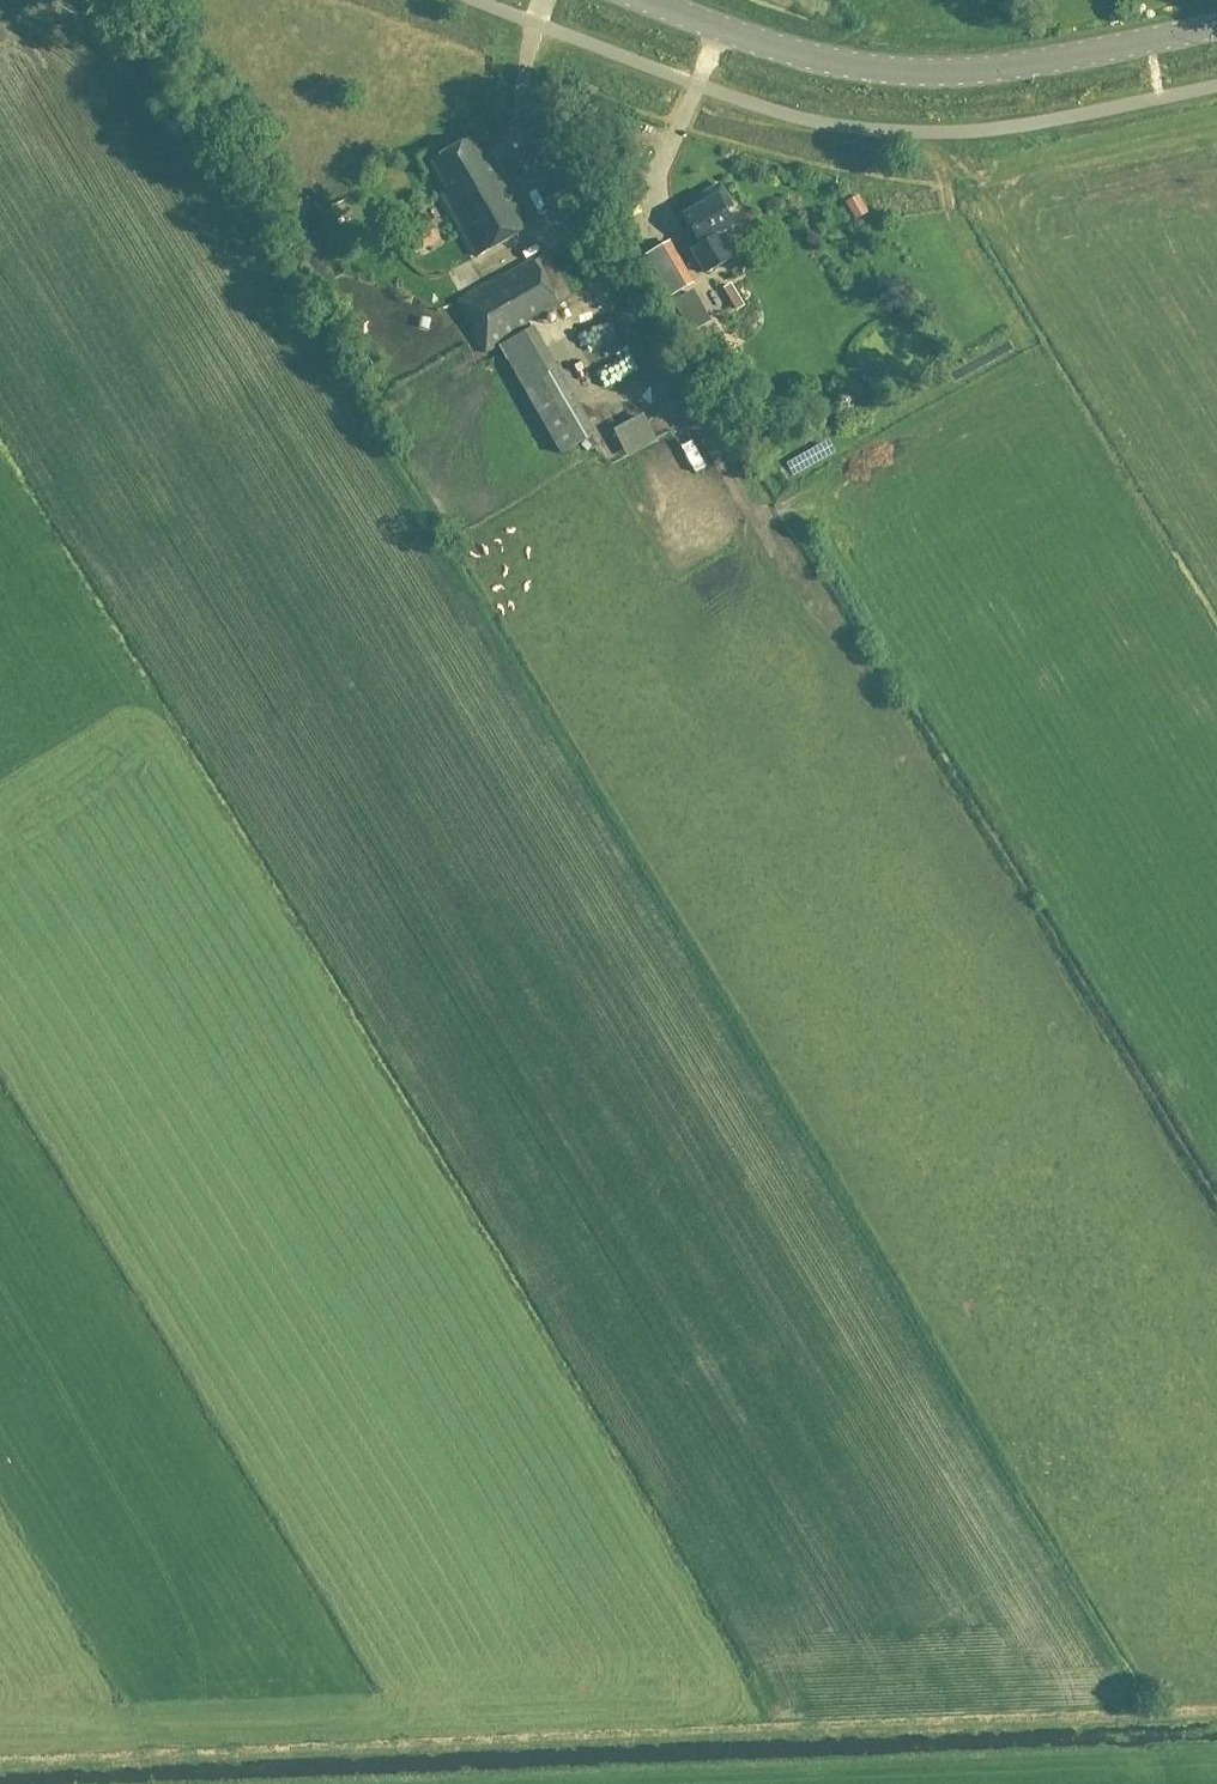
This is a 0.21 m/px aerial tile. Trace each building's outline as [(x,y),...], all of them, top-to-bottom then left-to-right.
[(500,174),(493,177),(471,138),(430,162),(446,190),(439,194),(475,257),(530,225),(500,174)] [(732,226),(722,210),(731,205),(718,184),(695,197),(700,206),(682,216),(699,245),(690,250),(695,259),(704,274),(730,258),(717,235),(732,226)] [(888,185),(872,193),(882,213),(898,205),(888,185)] [(417,253),(443,241),(435,224),(409,236),(417,253)] [(675,257),(668,245),(646,257),(669,296),(691,283),(684,271),(680,274),(671,259),(675,257)] [(455,303),(484,352),(527,326),(525,322),(540,314),(542,318),(558,308),(530,262),(502,278),(500,275),(455,303)] [(609,371),(627,362),(621,351),(604,360),(609,371)] [(612,425),(626,446),(657,426),(643,405),(612,425)] [(690,463),(701,461),(695,437),(684,440),(690,463)]
